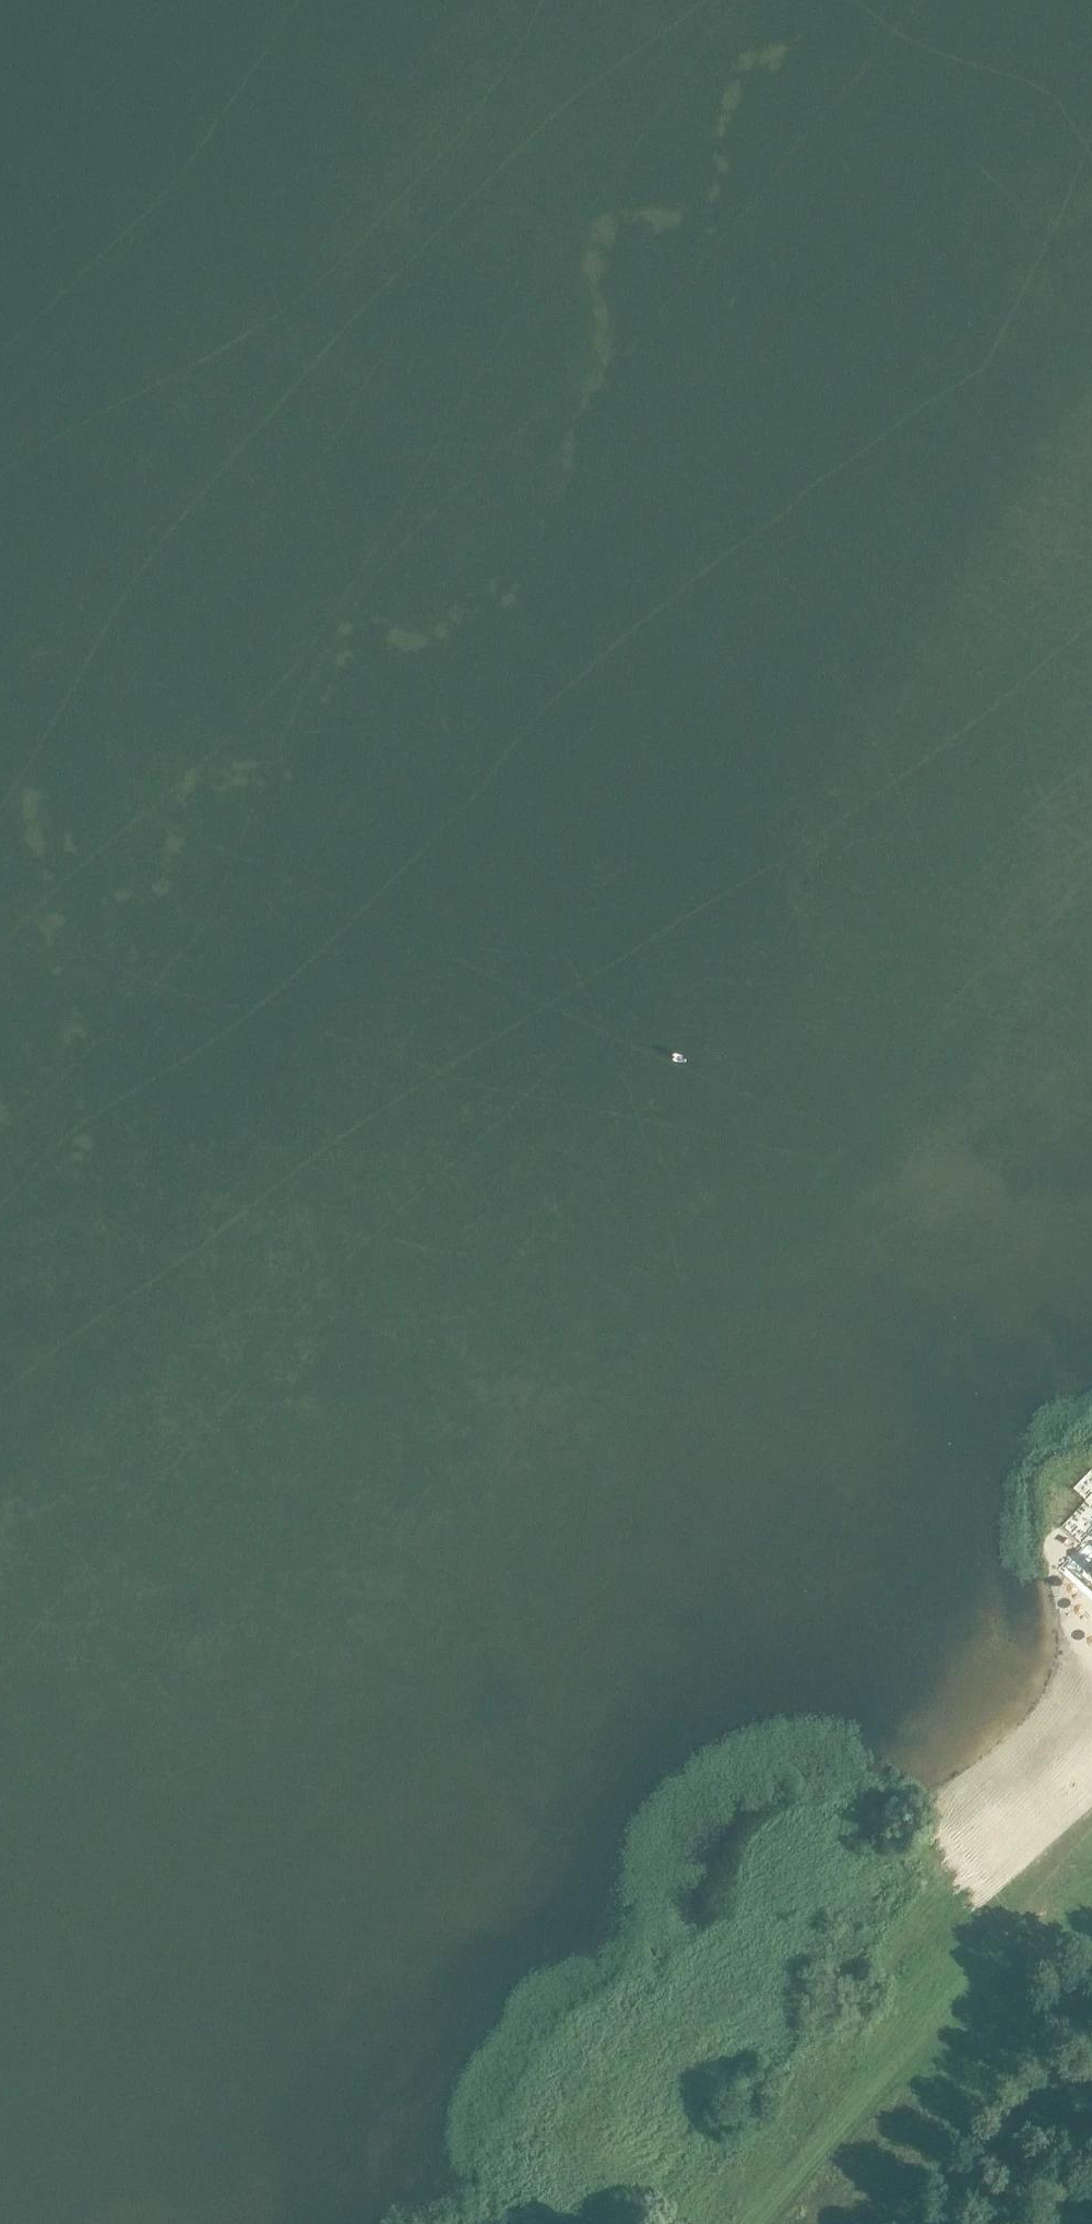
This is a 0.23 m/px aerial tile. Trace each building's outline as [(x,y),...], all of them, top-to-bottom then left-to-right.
[(820,2207),(809,2218),(815,2223),(837,2223),(820,2207)]
